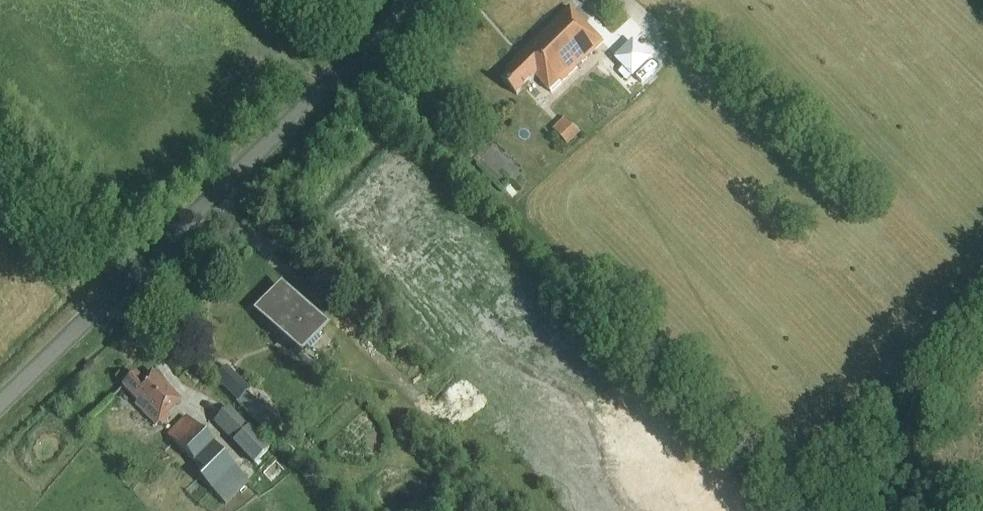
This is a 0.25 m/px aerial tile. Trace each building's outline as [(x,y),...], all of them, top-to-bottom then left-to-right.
[(550,95),(602,43),(568,8),(505,70),(509,74),(502,81),(516,96),(534,78),(550,95)] [(651,56),(632,38),(623,47),(641,66),(651,56)] [(566,116),(552,129),(568,146),(582,133),(566,116)] [(300,359),(327,332),(280,285),(253,312),(300,359)] [(236,402),(248,391),(226,367),(214,379),(236,402)] [(179,401),(150,373),(142,382),(134,374),(121,387),(136,402),(134,405),(155,426),(179,401)] [(231,439),(245,425),(227,408),(213,422),(231,439)] [(225,506),(249,483),(185,418),(166,437),(199,470),(195,475),(225,506)] [(253,465),(266,453),(246,431),(233,443),(253,465)]
